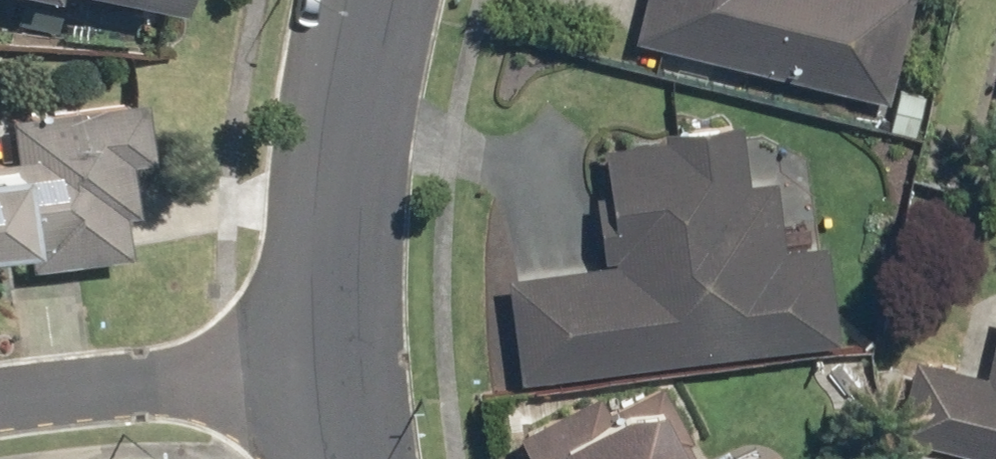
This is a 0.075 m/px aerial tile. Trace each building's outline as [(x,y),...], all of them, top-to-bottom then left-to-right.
[(896,97),(920,0),(649,0),(641,34),(896,97)] [(150,92),(0,113),(0,251),(29,247),(31,265),(132,251),(126,209),(141,207),(134,156),(158,152),(150,92)] [(513,271),(528,380),(849,336),(835,237),(795,242),(786,173),(757,177),(748,114),(609,133),(616,187),(603,189),(613,258),(513,271)] [(906,432),(995,454),(995,349),(992,367),(926,351),(906,432)] [(673,375),(620,404),(609,383),(525,428),(542,458),(718,458),(673,375)]
